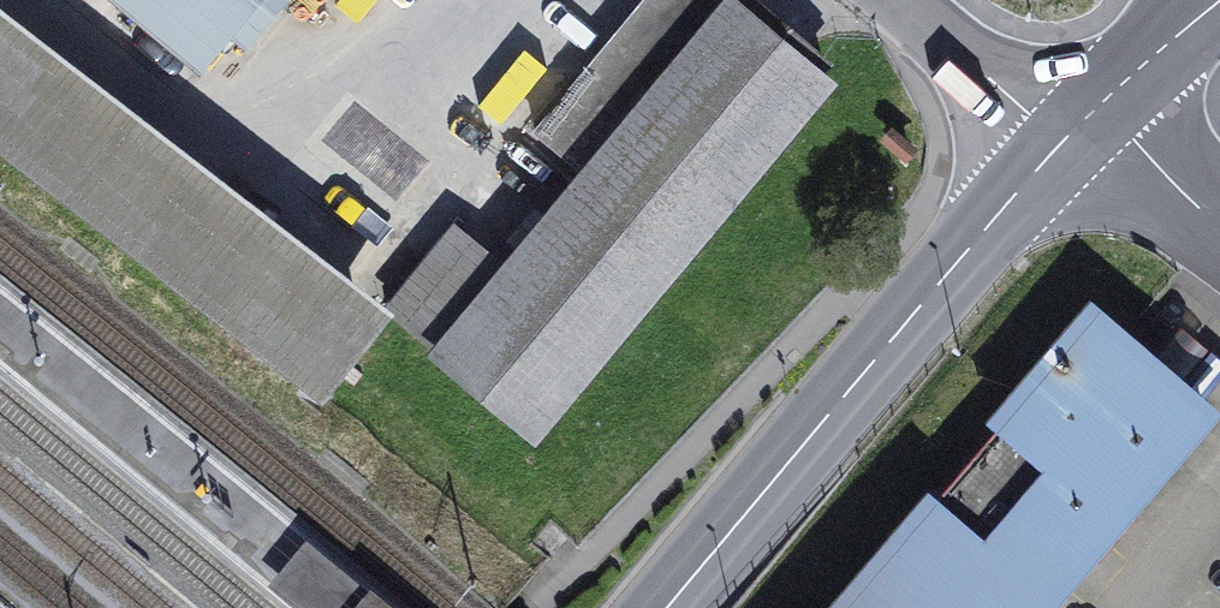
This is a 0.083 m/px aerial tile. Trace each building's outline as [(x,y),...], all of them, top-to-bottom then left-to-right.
[(199,63),(252,0),(124,0),(199,63)] [(828,83),(793,56),(726,2),(724,4),(720,0),(671,0),(593,97),(578,86),(539,134),(587,172),(508,272),(458,232),(390,316),(543,438),(824,87),(828,83)] [(593,97),(671,0),(647,0),(578,86),(593,97)] [(390,316),(0,5),(0,151),(319,406),(390,316)] [(1206,414),(1176,388),(1153,369),(1094,318),(844,607),(1040,607),(1206,414)] [(1153,369),(1176,388),(1211,348),(1188,328),(1153,369)] [(313,607),(345,607),(355,596),(308,557),(285,585),(313,607)] [(370,588),(354,607),(394,607),(370,588)]
